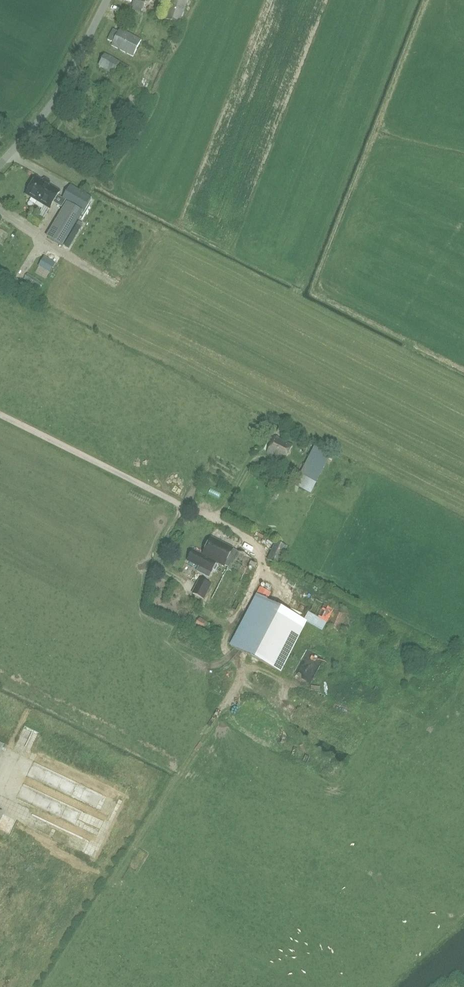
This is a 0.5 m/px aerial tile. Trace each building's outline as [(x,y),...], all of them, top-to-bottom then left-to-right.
[(133,7),(143,11),(147,1),(145,0),(135,0),(133,7)] [(187,0),(171,0),(165,19),(179,24),(187,0)] [(108,40),(113,43),(111,46),(133,57),(141,40),(120,29),(118,32),(113,29),(108,40)] [(130,68),(104,54),(98,65),(114,74),(116,70),(130,77),(133,71),(129,69),(130,68)] [(62,199),(63,198),(58,195),(60,192),(37,178),(26,195),(49,209),(54,202),(62,207),(65,201),(62,199)] [(63,247),(84,212),(82,211),(91,197),(71,185),(62,199),(68,203),(47,237),(63,247)] [(27,220),(38,227),(44,218),(33,211),(27,220)] [(10,227),(0,222),(0,246),(10,227)] [(65,246),(69,248),(83,225),(79,222),(65,246)] [(56,263),(44,257),(38,267),(50,273),(56,263)] [(24,272),(21,280),(36,287),(40,279),(24,272)] [(277,432),(285,437),(288,431),(280,427),(277,432)] [(276,438),(269,454),(284,462),(292,446),(276,438)] [(311,494),(330,454),(314,446),(294,486),(311,494)] [(255,537),(253,541),(262,545),(264,540),(255,537)] [(212,540),(204,556),(203,557),(193,552),(188,562),(196,566),(192,574),(201,578),(203,575),(201,574),(203,569),(205,570),(206,567),(212,570),(216,561),(222,564),(228,567),(211,599),(227,607),(252,559),(230,549),(212,540)] [(280,562),(287,546),(275,541),(267,560),(281,567),(282,563),(280,562)] [(205,599),(212,584),(200,578),(192,593),(205,599)] [(280,672),(307,622),(266,601),(270,593),(260,588),(230,645),(280,672)] [(325,621),(331,608),(315,600),(308,613),(325,621)] [(339,634),(347,614),(335,608),(326,629),(339,634)] [(197,616),(193,624),(211,632),(215,623),(197,616)] [(374,632),(382,635),(385,627),(377,624),(374,632)] [(202,643),(211,648),(214,642),(205,637),(202,643)] [(315,653),(310,659),(315,664),(320,658),(315,653)] [(16,783),(11,795),(73,822),(79,810),(16,783)]
